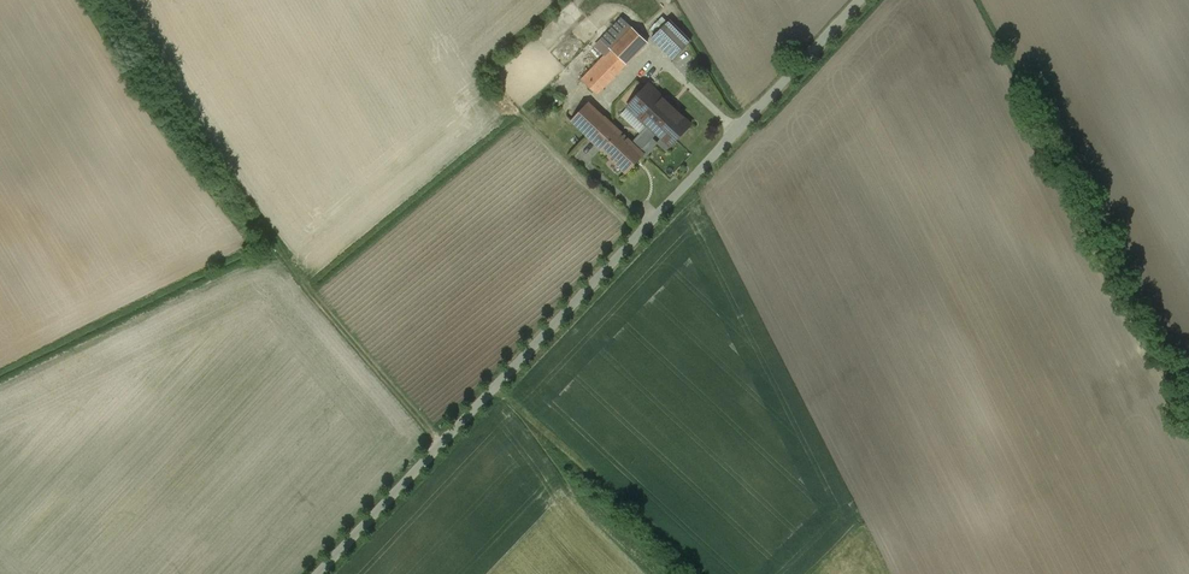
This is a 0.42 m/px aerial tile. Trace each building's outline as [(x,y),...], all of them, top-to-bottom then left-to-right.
[(648,42),(622,17),(601,39),(612,50),(581,81),(597,95),(648,42)] [(691,42),(669,20),(652,37),(674,59),(691,42)] [(692,124),(650,85),(628,107),(649,126),(657,134),(662,139),(658,143),(659,144),(667,150),(692,124)] [(632,144),(588,103),(572,120),(627,171),(642,155),(643,154),(640,152),(632,144)] [(657,134),(649,126),(632,144),(640,152),(653,138),(657,134)] [(658,143),(653,138),(640,152),(643,154),(642,155),(646,158),(659,144),(658,143)]
